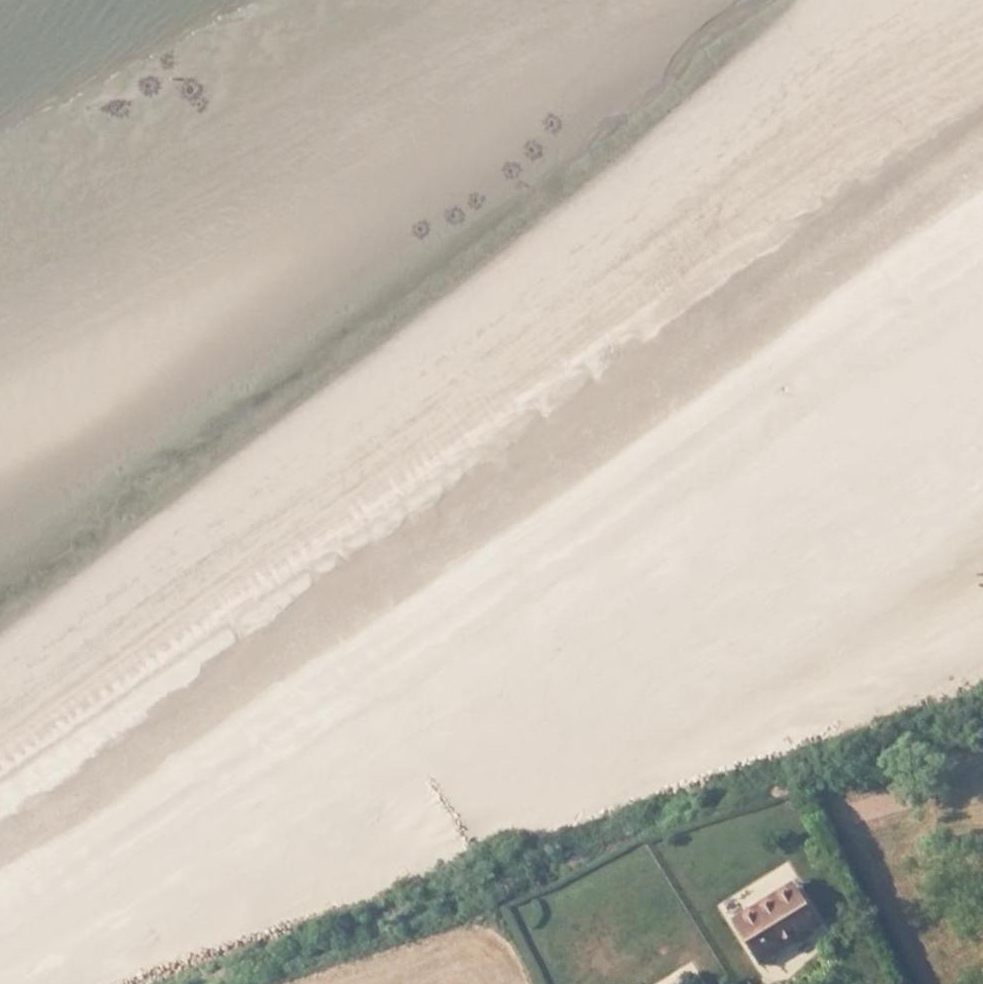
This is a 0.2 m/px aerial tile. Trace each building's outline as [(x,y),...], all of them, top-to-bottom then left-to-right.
[(825,919),(797,879),(739,914),(764,956),(825,919)]
